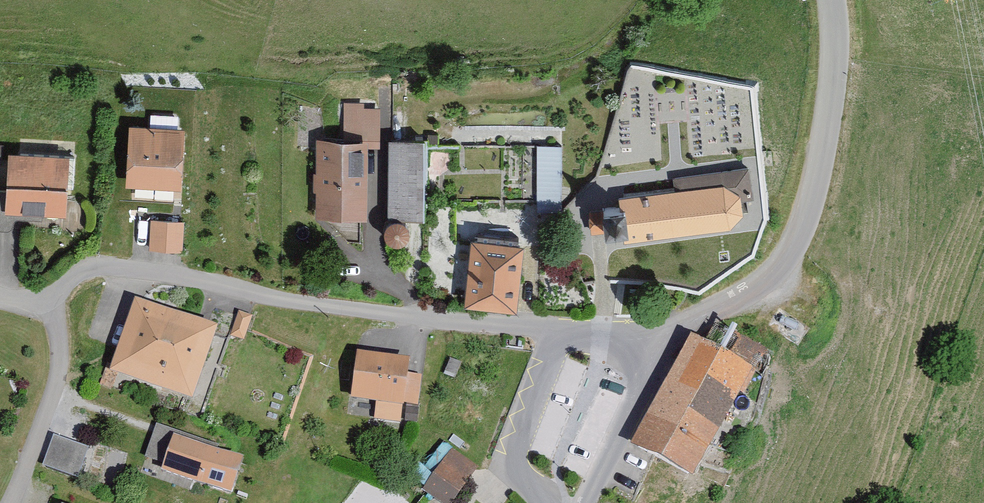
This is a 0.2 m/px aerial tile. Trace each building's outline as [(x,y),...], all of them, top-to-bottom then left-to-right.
[(371,113),(341,112),(341,137),(371,137),(371,113)] [(173,126),(119,126),(118,189),(173,189),(173,126)] [(358,140),(309,140),(309,219),(358,219),(358,140)] [(416,141),(382,141),(383,220),(416,220),(416,141)] [(540,146),(541,210),(565,210),(564,145),(540,146)] [(0,155),(0,157),(0,214),(61,215),(62,156),(0,155)] [(615,243),(721,230),(729,216),(728,202),(740,200),(736,168),(663,177),(665,190),(609,197),(610,207),(589,210),(592,233),(613,231),(615,243)] [(174,221),(143,221),(143,251),(173,252),(174,221)] [(513,243),(463,239),(456,308),(506,313),(513,243)] [(206,332),(125,304),(100,376),(182,403),(206,332)] [(245,319),(234,315),(225,339),(236,343),(245,319)] [(695,350),(679,341),(620,447),(680,481),(739,375),(748,380),(760,359),(706,329),(695,350)] [(401,363),(348,358),(344,404),(370,407),(369,422),(395,425),(396,408),(414,410),(417,381),(400,379),(401,363)] [(139,459),(155,465),(152,473),(222,496),(233,465),(209,457),(212,448),(150,427),(139,459)] [(78,452),(45,439),(35,466),(68,479),(78,452)] [(445,456),(418,492),(433,502),(449,502),(470,474),(445,456)]
